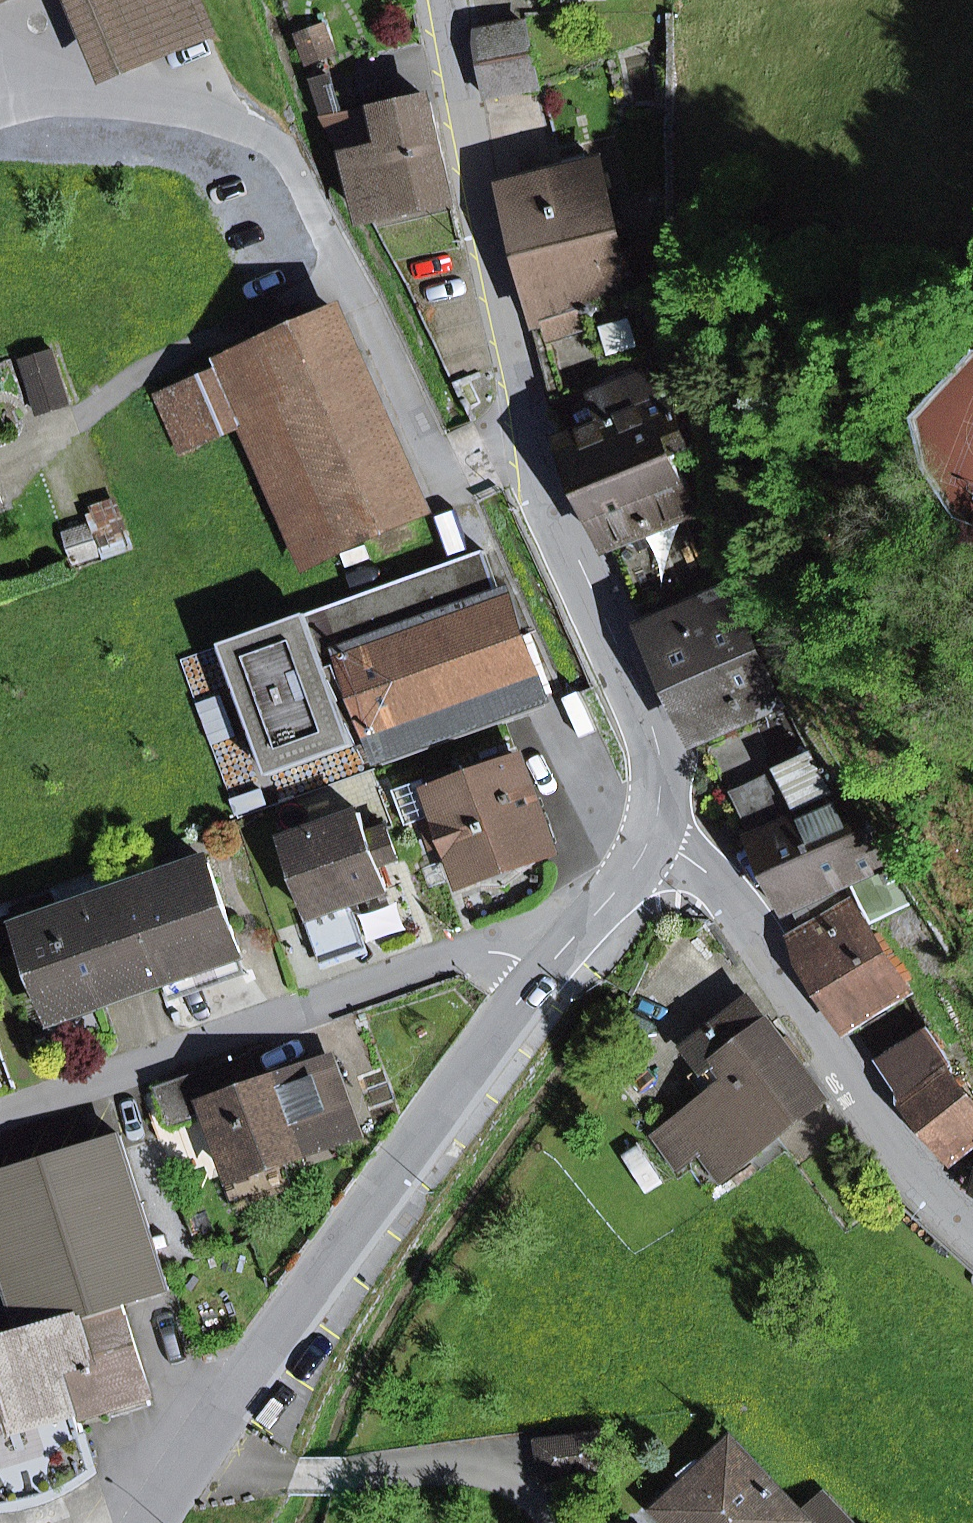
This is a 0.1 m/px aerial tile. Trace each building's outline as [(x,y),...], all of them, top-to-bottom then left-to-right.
[(125,66),(209,31),(196,0),(97,0),(125,66)] [(477,34),(483,66),(533,56),(526,24),(477,34)] [(483,66),(490,98),(539,88),(533,56),(483,66)] [(452,200),(431,102),(415,106),(400,109),(343,122),(330,77),(315,82),(330,125),(350,160),(366,218),(452,200)] [(413,96),(398,100),(400,109),(415,106),(413,96)] [(622,254),(599,165),(509,187),(544,321),(647,284),(658,282),(649,247),(622,254)] [(608,362),(663,345),(647,284),(544,321),(561,394),(549,399),(585,494),(675,457),(673,451),(687,446),(656,370),(616,387),(608,362)] [(256,417),(316,556),(426,509),(343,314),(176,385),(200,441),(256,417)] [(23,360),(40,414),(70,404),(53,351),(23,360)] [(176,385),(158,393),(182,449),(200,441),(176,385)] [(686,516),(693,513),(675,457),(585,494),(610,548),(613,547),(627,541),(653,602),(712,577),(686,516)] [(100,553),(91,525),(70,531),(79,560),(100,553)] [(639,607),(653,602),(627,541),(613,547),(639,607)] [(376,738),(383,758),(546,699),(524,637),(521,638),(505,596),(501,597),(484,551),(225,644),(272,776),(376,738)] [(779,699),(727,588),(649,625),(700,735),(779,699)] [(847,893),(892,868),(846,794),(834,800),(811,754),(782,769),(759,722),(705,747),(747,836),(753,833),(790,911),(792,910),(842,885),(847,893)] [(449,842),(463,882),(480,876),(536,856),(553,850),(521,761),(468,780),(463,765),(426,779),(440,817),(424,823),(433,848),(449,842)] [(361,814),(287,840),(314,915),(388,889),(379,864),(398,857),(387,826),(368,833),(361,814)] [(484,888),(507,888),(538,863),(536,856),(480,876),(484,888)] [(93,995),(95,1002),(240,951),(208,862),(59,915),(53,897),(15,911),(51,1010),(93,995)] [(872,921),(912,899),(892,868),(847,893),(809,914),(815,923),(805,930),(793,938),(847,1026),(907,986),(868,922),(851,901),(859,896),(872,921)] [(815,923),(809,914),(847,893),(842,885),(792,910),(805,930),(815,923)] [(322,916),(327,939),(380,930),(376,906),(322,916)] [(330,961),(318,928),(314,915),(290,923),(306,969),(330,961)] [(51,1010),(53,1017),(95,1002),(93,995),(51,1010)] [(751,1004),(691,1048),(707,1069),(715,1063),(770,1136),(822,1097),(792,1058),(800,1052),(790,1039),(782,1046),(751,1004)] [(928,1029),(880,1062),(907,1100),(956,1158),(972,1143),(972,1098),(947,1067),(952,1063),(928,1029)] [(160,1089),(171,1119),(210,1105),(236,1179),(356,1135),(329,1060),(263,1084),(252,1056),(160,1089)] [(704,1152),(720,1173),(770,1136),(715,1063),(707,1069),(695,1078),(711,1099),(658,1139),(681,1170),(704,1152)] [(170,1289),(122,1134),(0,1172),(0,1255),(25,1336),(124,1304),(170,1289)] [(153,1394),(124,1304),(25,1336),(0,1344),(0,1504),(24,1501),(59,1492),(96,1471),(79,1418),(64,1371),(79,1367),(89,1397),(104,1392),(111,1407),(115,1416),(154,1404),(151,1394),(153,1394)] [(104,1392),(89,1397),(79,1367),(64,1371),(79,1418),(111,1407),(104,1392)] [(605,1470),(600,1434),(541,1442),(545,1477),(605,1470)] [(823,1496),(799,1518),(732,1446),(707,1470),(699,1462),(671,1482),(682,1494),(663,1511),(674,1522),(848,1522),(823,1496)]
